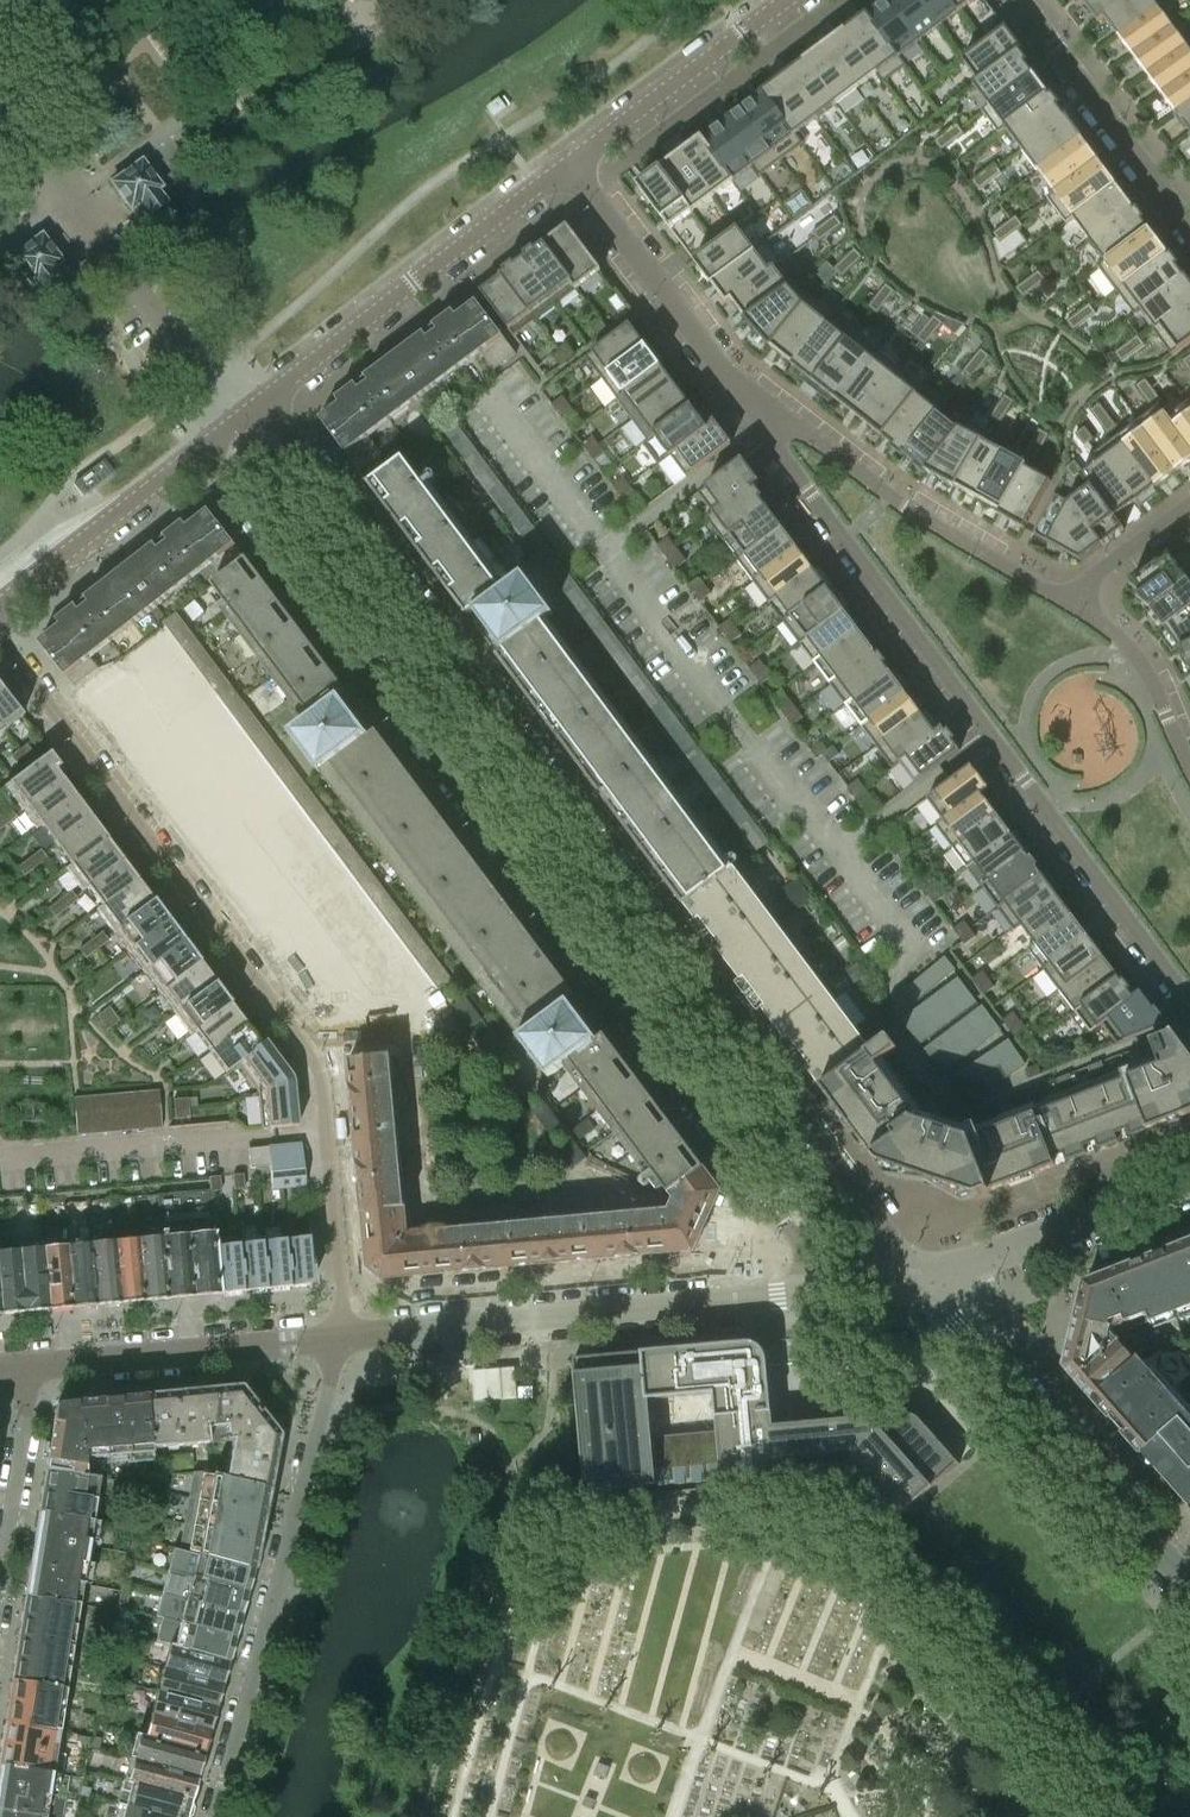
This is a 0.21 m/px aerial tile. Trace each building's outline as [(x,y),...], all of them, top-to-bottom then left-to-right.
[(634,181),(704,273),(710,282),(711,283),(755,250),(755,251),(975,87),(1018,54),(1019,55),(1021,53),(1024,51),(985,0),(886,0),(845,30),(846,30),(804,61),(764,91),(760,94),(744,106),(740,109),(724,120),(718,125),(703,136),(701,138),(661,168),(658,163),(642,175),(634,181)] [(1078,9),(1084,5),(1099,25),(1104,20),(1116,36),(1131,55),(1145,75),(1160,94),(1174,113),(1189,134),(1189,0),(1071,0),(1078,9)] [(1018,54),(975,87),(988,105),(990,107),(1033,74),(1031,71),(1028,67),(1026,65),(1028,63),(1021,53),(1019,55),(1018,54)] [(988,105),(982,110),(999,134),(1006,129),(1005,127),(1048,95),(1047,93),(1042,87),(1033,74),(990,107),(988,105)] [(1048,95),(1005,127),(1006,129),(1022,150),(1065,118),(1063,115),(1060,111),(1058,108),(1061,106),(1052,95),(1050,97),(1048,95)] [(1065,118),(1022,150),(1037,171),(1081,138),(1079,136),(1076,132),(1065,118)] [(957,124),(945,132),(953,142),(964,133),(957,124)] [(945,132),(934,141),(941,150),(953,142),(945,132)] [(1081,138),(1037,171),(1054,193),(1055,194),(1098,161),(1095,157),(1091,152),(1081,138)] [(157,189),(162,185),(159,181),(139,155),(106,180),(138,221),(146,214),(147,216),(149,214),(167,202),(157,189)] [(1054,193),(1047,198),(1066,224),(1073,219),(1072,217),(1115,185),(1116,184),(1113,181),(1109,175),(1098,161),(1055,194),(1054,193)] [(995,163),(983,172),(990,181),(1002,173),(995,163)] [(983,172),(972,180),(979,190),(990,181),(983,172)] [(1115,185),(1072,217),(1073,219),(1089,240),(1132,207),(1131,205),(1126,198),(1115,185)] [(1132,207),(1089,240),(1105,261),(1106,263),(1150,230),(1147,227),(1144,223),(1142,220),(1145,218),(1136,207),(1134,209),(1132,207)] [(835,215),(824,223),(831,233),(842,224),(835,215)] [(1016,216),(1004,224),(1011,234),(1023,225),(1016,216)] [(824,223),(812,232),(819,241),(831,233),(824,223)] [(1004,224),(993,233),(1000,242),(1011,234),(1004,224)] [(568,226),(544,244),(577,288),(601,270),(585,248),(582,244),(568,226)] [(78,271),(70,261),(72,259),(47,230),(14,256),(39,285),(42,282),(52,294),(64,285),(72,278),(71,278),(78,271)] [(1105,261),(1098,266),(1116,291),(1167,253),(1164,249),(1160,244),(1150,230),(1106,263),(1105,261)] [(526,257),(523,259),(557,304),(577,288),(544,244),(541,246),(537,249),(536,250),(526,257)] [(854,248),(844,258),(852,267),(862,257),(854,248)] [(755,250),(711,283),(727,304),(732,301),(731,300),(770,271),(769,269),(755,251),(755,250)] [(1167,253),(1116,291),(1135,315),(1141,310),(1140,309),(1184,276),(1181,273),(1178,269),(1176,266),(1179,264),(1170,253),(1168,255),(1167,253)] [(844,258),(834,268),(842,276),(852,267),(844,258)] [(506,272),(503,275),(536,319),(557,304),(523,259),(521,261),(517,264),(515,265),(506,272)] [(770,271),(731,300),(732,301),(746,320),(798,282),(781,261),(769,269),(770,271)] [(1038,270),(1027,279),(1034,289),(1045,280),(1038,270)] [(496,280),(481,291),(484,296),(514,335),(536,319),(503,275),(500,277),(496,280)] [(1140,309),(1141,310),(1154,327),(1156,329),(1189,303),(1189,285),(1184,276),(1140,309)] [(1027,279),(1015,287),(1023,297),(1034,289),(1027,279)] [(746,320),(746,321),(770,347),(770,346),(809,297),(798,282),(746,320)] [(886,284),(877,295),(886,302),(895,291),(886,284)] [(877,295),(868,306),(877,313),(886,302),(877,295)] [(809,297),(770,346),(792,364),(826,322),(828,323),(833,316),(809,297)] [(467,301),(395,355),(425,394),(438,385),(433,380),(477,347),(494,370),(516,353),(477,301),(470,306),(467,301)] [(1152,329),(1171,355),(1189,341),(1189,303),(1156,329),(1154,327),(1152,329)] [(1089,304),(1078,312),(1085,322),(1096,313),(1089,304)] [(632,310),(619,319),(624,327),(630,323),(637,318),(632,310)] [(1078,312),(1066,321),(1073,330),(1085,322),(1078,312)] [(934,315),(925,326),(934,334),(943,323),(934,315)] [(601,319),(593,325),(601,336),(609,330),(601,319)] [(792,364),(792,365),(814,382),(848,339),(847,338),(828,323),(826,322),(792,364)] [(613,335),(585,356),(602,379),(646,345),(644,342),(641,338),(630,323),(624,327),(613,335)] [(925,326),(916,337),(925,345),(934,334),(925,326)] [(848,339),(814,382),(837,400),(876,350),(852,332),(847,338),(848,339)] [(1138,335),(1126,344),(1133,353),(1145,345),(1138,335)] [(1126,344),(1115,352),(1122,362),(1133,353),(1126,344)] [(567,345),(560,350),(568,361),(575,355),(567,345)] [(646,345),(602,379),(617,399),(662,366),(659,362),(656,358),(646,345)] [(980,348),(971,360),(981,367),(990,356),(980,348)] [(560,350),(552,356),(560,366),(568,361),(560,350)] [(876,350),(837,400),(859,418),(899,369),(876,350)] [(412,404),(425,394),(395,355),(323,409),(327,414),(321,418),(360,470),(382,454),(365,431),(408,398),(412,404)] [(1181,361),(1189,372),(1189,355),(1181,361)] [(971,360),(963,371),(972,378),(981,367),(971,360)] [(662,366),(617,399),(632,419),(677,386),(675,383),(672,379),(662,366)] [(899,369),(859,418),(882,436),(916,393),(918,394),(923,388),(899,369)] [(1145,378),(1135,386),(1144,397),(1153,390),(1145,378)] [(677,386),(632,419),(648,440),(692,407),(690,404),(687,399),(677,386)] [(1153,390),(1144,397),(1152,409),(1162,401),(1153,390)] [(916,393),(882,436),(893,445),(891,448),(901,456),(903,453),(904,454),(938,411),(918,394),(916,393)] [(1005,394),(996,406),(1006,413),(1014,401),(1005,394)] [(562,396),(552,404),(557,412),(568,404),(562,396)] [(1099,403),(1090,410),(1098,421),(1108,414),(1099,403)] [(1167,418),(1189,449),(1189,406),(1188,403),(1168,417),(1167,418)] [(568,404),(557,412),(563,420),(574,411),(568,404)] [(1138,421),(1175,472),(1189,461),(1189,449),(1167,418),(1168,417),(1159,405),(1138,421)] [(996,406),(988,418),(998,425),(1006,413),(996,406)] [(692,407),(648,440),(649,441),(656,436),(670,455),(714,422),(713,421),(707,426),(705,423),(701,418),(692,407)] [(938,411),(904,454),(915,463),(913,465),(924,473),(926,471),(927,472),(961,429),(959,428),(938,411)] [(1108,414),(1098,421),(1107,433),(1116,426),(1108,414)] [(757,850),(769,841),(454,419),(442,428),(757,850)] [(714,422),(670,455),(671,457),(687,477),(710,460),(731,444),(732,443),(714,420),(713,421),(714,422)] [(961,429),(927,472),(954,487),(954,486),(981,439),(982,440),(987,433),(964,421),(959,428),(961,429)] [(1138,421),(1117,437),(1155,487),(1175,472),(1138,421)] [(1085,426),(1075,434),(1084,445),(1093,438),(1085,426)] [(1039,428),(1031,441),(1042,447),(1049,434),(1039,428)] [(593,437),(582,445),(588,452),(599,444),(593,437)] [(1117,437),(1095,453),(1100,460),(1102,459),(1134,503),(1155,487),(1117,437)] [(981,439),(954,486),(976,499),(1003,452),(982,440),(981,439)] [(1031,441),(1024,453),(1035,459),(1042,447),(1031,441)] [(599,444),(588,452),(594,460),(605,452),(599,444)] [(1003,452),(976,499),(998,511),(999,511),(1024,466),(1026,467),(1027,465),(1003,452)] [(404,457),(371,482),(369,483),(468,615),(474,611),(504,650),(498,654),(684,905),(729,870),(543,621),(554,613),(524,573),(503,590),(404,457)] [(722,475),(698,492),(713,513),(706,518),(710,523),(754,490),(753,488),(760,482),(757,478),(754,474),(743,459),(722,475)] [(1100,460),(1080,475),(1088,487),(1090,486),(1114,518),(1115,517),(1134,503),(1102,459),(1100,460)] [(1075,460),(1065,468),(1074,479),(1083,472),(1075,460)] [(998,511),(996,513),(1024,529),(1051,481),(1026,467),(1024,466),(999,511),(998,511)] [(106,470),(77,492),(87,504),(116,482),(106,470)] [(624,478),(613,486),(619,493),(630,485),(624,478)] [(630,485),(619,493),(625,501),(636,493),(630,485)] [(1088,487),(1069,502),(1102,546),(1107,542),(1124,529),(1115,517),(1114,518),(1090,486),(1088,487)] [(754,490),(710,523),(725,544),(770,511),(767,507),(765,504),(761,499),(754,490)] [(1054,494),(1032,534),(1081,561),(1102,546),(1069,502),(1054,494)] [(165,591),(208,557),(220,573),(244,555),(209,510),(201,516),(197,511),(121,571),(152,610),(170,596),(165,591)] [(770,511),(725,544),(738,561),(782,528),(779,524),(775,518),(770,511)] [(782,528),(738,561),(753,581),(798,548),(795,545),(792,541),(782,528)] [(668,537),(657,545),(666,557),(677,548),(668,537)] [(1189,579),(1189,547),(1186,542),(1169,554),(1125,587),(1150,609),(1182,585),(1189,579)] [(677,548),(666,557),(675,568),(686,560),(677,548)] [(798,548),(753,581),(769,602),(813,568),(810,565),(806,560),(798,548)] [(347,691),(247,559),(213,585),(312,717),(291,733),(320,772),(332,763),(531,1029),(519,1038),(549,1077),(570,1061),(669,1193),(704,1167),(604,1035),(598,1039),(569,1000),(575,996),(376,730),(370,735),(341,696),(347,691)] [(813,568),(769,602),(784,622),(828,589),(826,585),(822,580),(813,568)] [(87,652),(129,619),(134,624),(152,610),(121,571),(45,631),(49,635),(41,642),(75,686),(99,668),(87,652)] [(699,578),(688,586),(694,594),(705,586),(699,578)] [(1189,609),(1189,579),(1182,585),(1150,609),(1164,628),(1189,609)] [(705,586),(694,594),(700,602),(711,594),(705,586)] [(828,589),(784,622),(799,643),(844,610),(841,606),(837,601),(828,589)] [(1189,642),(1189,609),(1164,628),(1180,649),(1181,649),(1189,642)] [(844,610),(799,643),(815,664),(859,630),(857,627),(854,623),(844,610)] [(177,612),(164,621),(439,988),(452,979),(177,612)] [(729,619),(719,627),(724,635),(735,627),(729,619)] [(735,627),(724,635),(730,643),(741,635),(735,627)] [(859,630),(815,664),(830,684),(875,651),(872,648),(869,644),(859,630)] [(173,634),(150,651),(167,674),(190,657),(173,634)] [(1181,649),(1185,657),(1182,659),(1187,670),(1189,668),(1189,642),(1181,649)] [(875,651),(830,684),(846,705),(890,671),(888,669),(885,665),(884,664),(887,662),(879,652),(877,654),(875,651)] [(760,660),(749,668),(755,676),(766,668),(760,660)] [(196,664),(173,681),(190,704),(213,687),(196,664)] [(109,668),(79,691),(101,722),(132,699),(109,668)] [(766,668),(755,676),(761,684),(772,676),(766,668)] [(890,671),(846,705),(861,725),(906,692),(903,689),(900,685),(890,671)] [(3,731),(22,716),(0,688),(0,727),(3,731)] [(906,692),(861,725),(876,746),(921,712),(918,709),(914,704),(906,692)] [(132,699),(101,722),(123,751),(154,728),(132,699)] [(791,701),(780,710),(786,717),(797,709),(791,701)] [(797,709),(786,717),(792,725),(803,717),(797,709)] [(921,712),(876,746),(892,766),(943,728),(942,726),(935,731),(933,729),(929,724),(921,712)] [(154,728),(123,751),(145,780),(176,757),(154,728)] [(943,728),(892,766),(893,768),(900,762),(915,783),(938,765),(959,750),(957,746),(954,742),(953,741),(955,739),(948,729),(945,731),(943,728)] [(822,742),(811,751),(817,759),(823,754),(828,750),(822,742)] [(25,744),(17,750),(27,761),(34,755),(25,744)] [(828,750),(823,754),(828,762),(839,754),(834,746),(828,750)] [(27,761),(17,750),(10,756),(18,766),(19,768),(27,761)] [(19,807),(60,776),(60,775),(55,769),(58,767),(60,766),(49,752),(30,766),(3,786),(19,807)] [(176,757),(145,780),(167,810),(198,787),(176,757)] [(265,757),(242,774),(260,797),(282,780),(265,757)] [(950,781),(927,798),(942,818),(935,824),(936,825),(988,787),(985,783),(981,778),(971,765),(950,781)] [(39,824),(76,797),(75,796),(71,790),(60,776),(19,807),(34,828),(39,824)] [(858,779),(847,787),(853,795),(864,787),(858,779)] [(198,787),(167,810),(189,839),(220,816),(198,787)] [(864,787),(853,795),(859,803),(870,795),(864,787)] [(988,787),(936,825),(951,846),(996,813),(993,809),(989,804),(981,794),(989,788),(988,787)] [(55,845),(91,817),(87,811),(76,797),(39,824),(55,845)] [(15,816),(9,808),(0,815),(0,821),(3,825),(15,816)] [(996,813),(951,846),(967,866),(1011,833),(1009,830),(1006,826),(996,813)] [(220,816),(189,839),(211,868),(242,845),(220,816)] [(70,866),(107,838),(106,837),(102,832),(91,817),(55,845),(70,866)] [(1011,833),(967,866),(967,867),(974,862),(988,880),(981,886),(982,887),(1026,854),(1024,850),(1020,845),(1011,833)] [(85,886),(122,859),(121,856),(116,851),(107,838),(70,866),(66,869),(81,889),(85,886)] [(902,838),(891,846),(897,854),(908,846),(902,838)] [(242,845),(211,868),(233,897),(264,875),(242,845)] [(908,846),(897,854),(903,862),(914,854),(908,846)] [(40,849),(28,858),(34,866),(46,857),(40,849)] [(335,850),(312,867),(329,890),(352,872),(335,850)] [(1026,854),(982,887),(997,908),(1042,874),(1040,872),(1037,868),(1026,854)] [(34,866),(28,858),(17,867),(23,875),(34,866)] [(101,907),(138,879),(136,877),(132,871),(122,859),(85,886),(101,907)] [(735,866),(729,870),(684,905),(697,921),(701,919),(708,928),(713,924),(719,933),(714,937),(721,946),(717,949),(729,965),(780,927),(735,866)] [(1042,874),(997,908),(1013,928),(1057,895),(1054,891),(1050,886),(1042,874)] [(264,875),(233,897),(255,927),(286,904),(264,875)] [(796,878),(775,894),(791,914),(812,899),(796,878)] [(111,930),(153,900),(151,898),(147,892),(138,879),(101,907),(96,910),(111,930)] [(933,879),(922,887),(928,895),(939,887),(933,879)] [(939,887),(928,895),(934,903),(945,895),(939,887)] [(71,891),(59,900),(65,908),(77,899),(71,891)] [(1057,895),(1013,928),(1014,930),(1021,925),(1034,942),(1027,947),(1028,949),(1073,916),(1070,913),(1067,909),(1057,895)] [(65,908),(59,900),(48,908),(54,916),(65,908)] [(127,951),(168,920),(168,919),(164,914),(153,900),(111,930),(127,951)] [(286,904),(255,927),(277,956),(308,933),(286,904)] [(1073,916),(1028,949),(1044,969),(1088,936),(1086,933),(1083,929),(1073,916)] [(143,972),(184,941),(183,940),(179,935),(168,920),(127,951),(143,972)] [(964,920),(953,928),(959,936),(970,928),(964,920)] [(780,927),(729,965),(741,981),(745,978),(752,987),(757,983),(764,993),(759,996),(766,1005),(762,1008),(774,1024),(825,986),(780,927)] [(970,928),(959,936),(963,942),(965,944),(975,936),(970,928)] [(102,932),(90,940),(96,948),(108,940),(102,932)] [(308,933),(277,956),(299,985),(330,962),(308,933)] [(1088,936),(1044,969),(1059,990),(1103,957),(1101,954),(1098,950),(1088,936)] [(96,948),(90,940),(78,949),(85,957),(96,948)] [(158,992),(199,961),(198,961),(194,955),(184,941),(143,972),(158,992)] [(413,955),(389,974),(413,1006),(438,988),(413,955)] [(1103,957),(1059,990),(1075,1012),(1082,1007),(1120,979),(1116,974),(1113,970),(1103,957)] [(945,958),(937,964),(946,975),(954,969),(945,958)] [(174,1013),(214,982),(214,981),(210,976),(199,961),(158,992),(174,1013)] [(330,962),(299,985),(321,1014),(352,992),(330,962)] [(864,974),(856,963),(834,980),(843,991),(864,974)] [(937,964),(929,971),(938,982),(946,975),(937,964)] [(929,971),(922,977),(931,988),(938,982),(929,971)] [(982,971),(972,979),(977,987),(988,978),(982,971)] [(922,977),(914,983),(923,995),(931,988),(922,977)] [(958,978),(950,984),(958,996),(966,990),(958,978)] [(988,978),(977,987),(983,995),(994,986),(988,978)] [(1120,979),(1082,1007),(1098,1027),(1102,1024),(1142,994),(1140,991),(1133,996),(1132,995),(1129,991),(1128,990),(1131,988),(1123,979),(1121,980),(1120,979)] [(194,1030),(230,1003),(228,1000),(224,995),(214,982),(174,1013),(189,1034),(194,1030)] [(914,983),(906,990),(915,1001),(923,995),(914,983)] [(950,984),(942,990),(950,1002),(958,996),(950,984)] [(818,1084),(869,1046),(825,986),(774,1024),(786,1040),(790,1037),(796,1046),(801,1043),(808,1052),(803,1056),(810,1065),(806,1068),(818,1084)] [(942,990),(934,996),(942,1008),(950,1002),(942,990)] [(966,990),(958,996),(967,1007),(975,1001),(966,990)] [(352,992),(321,1014),(344,1045),(363,1038),(361,1032),(374,1022),(352,992)] [(424,1097),(434,1096),(438,1096),(432,1020),(456,1001),(449,992),(417,1016),(424,1097)] [(1142,994),(1102,1024),(1117,1044),(1164,1025),(1165,1025),(1161,1019),(1164,1018),(1156,1007),(1153,1009),(1146,999),(1143,995),(1142,994)] [(482,1019),(465,996),(453,1006),(470,1028),(482,1019)] [(934,996),(926,1003),(934,1014),(942,1008),(934,996)] [(958,996),(950,1002),(959,1014),(967,1007),(958,996)] [(950,1002),(942,1008),(951,1020),(959,1014),(950,1002)] [(209,1051),(245,1023),(244,1021),(239,1015),(230,1003),(194,1030),(208,1049),(209,1051)] [(926,1003),(917,1009),(926,1020),(934,1014),(926,1003)] [(982,1006),(974,1012),(983,1024),(991,1018),(982,1006)] [(942,1008),(934,1014),(943,1026),(951,1020),(942,1008)] [(119,1022),(109,1009),(97,1017),(108,1031),(119,1022)] [(917,1009),(909,1015),(918,1026),(926,1020),(917,1009)] [(974,1012),(966,1019),(974,1030),(983,1024),(974,1012)] [(1013,1012),(1002,1020),(1008,1028),(1019,1020),(1013,1012)] [(934,1014),(926,1020),(935,1032),(943,1026),(934,1014)] [(909,1015),(901,1021),(910,1032),(918,1026),(909,1015)] [(991,1018),(983,1024),(991,1036),(999,1030),(991,1018)] [(966,1019),(958,1025),(966,1036),(974,1030),(966,1019)] [(926,1020),(918,1026),(927,1038),(935,1032),(926,1020)] [(1019,1020),(1008,1028),(1014,1036),(1025,1027),(1019,1020)] [(236,1062),(261,1044),(260,1043),(259,1041),(255,1036),(245,1023),(209,1051),(224,1071),(236,1062)] [(983,1024),(974,1030),(983,1042),(991,1036),(983,1024)] [(958,1025),(950,1031),(958,1042),(966,1036),(958,1025)] [(918,1026),(910,1032),(919,1044),(927,1038),(918,1026)] [(491,1030),(478,1040),(495,1062),(508,1053),(491,1030)] [(974,1030),(966,1036),(975,1048),(983,1042),(974,1030)] [(950,1031),(942,1037),(950,1049),(958,1042),(950,1031)] [(818,1084),(836,1107),(873,1157),(878,1164),(903,1172),(925,1185),(942,1185),(976,1197),(990,1192),(1089,1155),(1189,1117),(1189,1059),(1187,1056),(1172,1036),(1150,1044),(1151,1046),(1154,1054),(1159,1068),(1128,1080),(1096,1092),(1064,1105),(1032,1117),(1000,1130),(968,1142),(939,1129),(923,1122),(929,1117),(918,1102),(927,1095),(897,1055),(892,1059),(890,1055),(898,1049),(889,1036),(872,1049),(869,1046),(818,1084)] [(966,1036),(958,1042),(967,1054),(975,1048),(966,1036)] [(942,1037),(934,1043),(942,1055),(950,1049),(942,1037)] [(290,1074),(265,1039),(260,1043),(261,1044),(236,1062),(257,1091),(292,1078),(292,1077),(291,1076),(291,1075),(290,1074)] [(418,1039),(397,1041),(399,1065),(420,1063),(418,1039)] [(1040,1048),(1034,1040),(1023,1048),(1029,1057),(1040,1048)] [(1009,1041),(1000,1046),(1008,1058),(1017,1053),(1009,1041)] [(958,1042),(950,1049),(959,1060),(967,1054),(958,1042)] [(934,1043),(925,1049),(934,1061),(942,1055),(934,1043)] [(1000,1046),(992,1052),(1000,1064),(1008,1058),(1000,1046)] [(1151,1046),(1137,1052),(1140,1059),(1154,1054),(1151,1046)] [(950,1049),(942,1055),(951,1066),(959,1060),(950,1049)] [(992,1052),(984,1058),(992,1070),(1000,1064),(992,1052)] [(1017,1053),(1008,1058),(1016,1070),(1025,1064),(1017,1053)] [(398,1123),(392,1055),(349,1059),(355,1128),(398,1123)] [(942,1055),(934,1061),(943,1072),(951,1066),(942,1055)] [(984,1058),(975,1063),(983,1075),(992,1070),(984,1058)] [(1008,1058),(1000,1064),(1008,1076),(1016,1070),(1008,1058)] [(975,1063),(967,1069),(975,1081),(983,1075),(975,1063)] [(1000,1064),(992,1070),(1000,1082),(1008,1076),(1000,1064)] [(534,1087),(516,1065),(504,1074),(521,1097),(534,1087)] [(1038,1065),(1025,1070),(1029,1079),(1041,1074),(1038,1065)] [(1101,1066),(1088,1071),(1091,1080),(1105,1075),(1101,1066)] [(967,1069),(958,1074),(966,1086),(975,1081),(967,1069)] [(992,1070),(983,1075),(991,1087),(1000,1082),(992,1070)] [(958,1074),(950,1080),(958,1092),(966,1086),(958,1074)] [(983,1075),(975,1081),(983,1093),(991,1087),(983,1075)] [(292,1079),(292,1078),(257,1091),(261,1129),(267,1128),(298,1125),(293,1083),(293,1082),(293,1081),(293,1080),(293,1079),(292,1079)] [(1070,1078),(1056,1083),(1059,1093),(1073,1087),(1070,1078)] [(975,1081),(966,1086),(975,1099),(983,1093),(975,1081)] [(966,1086),(958,1092),(966,1104),(975,1099),(966,1086)] [(158,1090),(144,1091),(145,1106),(159,1105),(158,1090)] [(145,1106),(144,1091),(130,1092),(131,1107),(145,1106)] [(1037,1091),(1024,1096),(1028,1105),(1041,1100),(1037,1091)] [(131,1107),(130,1092),(115,1093),(117,1108),(131,1107)] [(117,1108),(115,1093),(101,1095),(102,1110),(117,1108)] [(102,1110),(101,1095),(87,1096),(88,1111),(102,1110)] [(88,1111),(87,1096),(73,1097),(74,1112),(88,1111)] [(1024,1096),(1011,1101),(1014,1110),(1028,1105),(1024,1096)] [(188,1107),(187,1098),(173,1099),(173,1109),(188,1107)] [(560,1122),(543,1099),(530,1109),(548,1132),(560,1122)] [(88,1111),(74,1112),(77,1136),(160,1129),(159,1105),(145,1106),(131,1107),(117,1108),(102,1110),(88,1111)] [(189,1117),(188,1107),(173,1109),(174,1118),(189,1117)] [(398,1123),(355,1128),(362,1196),(405,1192),(398,1123)] [(586,1157),(569,1135),(557,1144),(574,1167),(586,1157)] [(303,1162),(301,1143),(267,1146),(269,1166),(270,1167),(270,1171),(277,1170),(277,1165),(303,1162)] [(269,1166),(267,1146),(248,1148),(250,1168),(269,1166)] [(303,1164),(303,1162),(277,1165),(277,1170),(270,1171),(272,1189),(305,1185),(303,1164)] [(442,1182),(440,1163),(426,1164),(427,1183),(442,1182)] [(721,1190),(704,1167),(669,1193),(675,1196),(675,1197),(673,1202),(708,1219),(721,1190)] [(244,1188),(242,1173),(232,1174),(234,1189),(244,1188)] [(220,1191),(219,1176),(209,1177),(210,1192),(220,1191)] [(561,1202),(559,1181),(531,1183),(532,1193),(553,1191),(554,1203),(561,1202)] [(214,1246),(213,1234),(209,1189),(157,1194),(161,1237),(166,1298),(219,1294),(214,1246)] [(473,1198),(472,1189),(453,1191),(454,1205),(473,1204),(473,1198)] [(817,1191),(806,1199),(813,1208),(824,1200),(817,1191)] [(405,1192),(362,1196),(369,1267),(383,1279),(440,1273),(436,1230),(410,1233),(409,1232),(405,1192)] [(708,1219),(673,1202),(670,1207),(671,1209),(670,1209),(674,1252),(694,1250),(708,1219)] [(670,1209),(593,1216),(597,1259),(674,1252),(670,1209)] [(593,1216),(523,1222),(527,1265),(597,1259),(593,1216)] [(523,1222),(436,1230),(440,1273),(527,1265),(523,1222)] [(161,1237),(138,1239),(143,1300),(166,1298),(161,1237)] [(313,1271),(310,1237),(286,1239),(290,1287),(308,1285),(314,1278),(313,1271)] [(143,1300),(138,1239),(114,1241),(119,1302),(143,1300)] [(290,1287),(286,1239),(262,1242),(266,1289),(290,1287)] [(119,1302),(114,1241),(90,1244),(96,1305),(119,1302)] [(1152,1256),(1175,1314),(1189,1308),(1189,1241),(1152,1256)] [(266,1289),(262,1242),(238,1244),(242,1291),(266,1289)] [(96,1305),(90,1244),(67,1246),(72,1307),(96,1305)] [(242,1291),(238,1244),(214,1246),(219,1294),(242,1291)] [(72,1307),(67,1246),(43,1248),(49,1309),(72,1307)] [(43,1248),(0,1252),(0,1309),(0,1313),(49,1309),(43,1248)] [(1175,1314),(1152,1256),(1109,1273),(1129,1325),(1130,1329),(1150,1321),(1151,1323),(1175,1314)] [(1129,1325),(1109,1273),(1085,1282),(1076,1319),(1116,1330),(1129,1325)] [(1093,1398),(1139,1357),(1144,1353),(1136,1344),(1130,1329),(1129,1325),(1116,1330),(1076,1319),(1065,1366),(1093,1398)] [(885,1513),(893,1521),(920,1498),(928,1491),(959,1463),(920,1419),(919,1417),(917,1416),(915,1415),(913,1414),(912,1414),(910,1414),(908,1414),(774,1426),(768,1360),(767,1357),(767,1355),(766,1353),(765,1351),(763,1349),(762,1348),(760,1346),(758,1345),(756,1344),(752,1342),(748,1342),(746,1342),(743,1342),(574,1358),(587,1492),(624,1488),(712,1480),(796,1474),(808,1475),(821,1477),(832,1481),(844,1485),(855,1491),(866,1497),(875,1504),(885,1513)] [(1139,1357),(1093,1398),(1189,1508),(1189,1415),(1170,1392),(1157,1377),(1152,1372),(1142,1361),(1139,1357)] [(278,1435),(240,1387),(202,1390),(207,1442),(230,1440),(223,1479),(268,1488),(278,1435)] [(207,1442),(202,1390),(146,1396),(150,1447),(207,1442)] [(150,1447),(146,1396),(77,1402),(82,1459),(104,1457),(105,1466),(115,1465),(114,1456),(127,1455),(128,1462),(151,1460),(150,1447)] [(82,1459),(77,1402),(61,1403),(55,1410),(45,1469),(83,1475),(82,1459)] [(478,1434),(469,1433),(468,1442),(478,1443),(478,1434)] [(99,1477),(83,1475),(45,1469),(42,1490),(90,1497),(91,1484),(97,1485),(99,1477)] [(263,1517),(268,1488),(223,1479),(210,1473),(175,1473),(171,1498),(209,1502),(263,1517)] [(87,1512),(90,1497),(42,1490),(38,1511),(92,1520),(93,1512),(87,1512)] [(253,1569),(263,1517),(209,1502),(171,1498),(139,1492),(135,1509),(125,1506),(122,1523),(133,1525),(130,1538),(196,1553),(253,1569)] [(85,1527),(90,1528),(92,1520),(38,1511),(28,1574),(76,1582),(78,1569),(84,1570),(85,1561),(86,1556),(86,1553),(81,1553),(85,1527)] [(247,1592),(253,1569),(196,1553),(130,1538),(127,1561),(190,1577),(197,1578),(247,1592)] [(74,1597),(76,1582),(28,1574),(25,1595),(78,1604),(79,1597),(74,1597)] [(241,1614),(247,1592),(197,1578),(190,1577),(184,1599),(241,1614)] [(77,1612),(78,1604),(25,1595),(21,1617),(70,1625),(72,1611),(77,1612)] [(241,1614),(184,1599),(178,1622),(185,1624),(235,1638),(241,1614)] [(67,1638),(70,1625),(21,1617),(18,1638),(72,1646),(73,1639),(67,1638)] [(235,1638),(185,1624),(178,1622),(172,1645),(229,1660),(235,1638)] [(71,1654),(72,1646),(18,1638),(15,1658),(63,1666),(65,1653),(71,1654)] [(229,1660),(172,1645),(167,1644),(161,1666),(223,1683),(229,1660)] [(61,1680),(63,1666),(15,1658),(11,1680),(65,1688),(66,1681),(61,1680)] [(223,1683),(161,1666),(155,1689),(216,1706),(223,1683)] [(103,1679),(99,1700),(110,1702),(114,1682),(103,1679)] [(65,1688),(11,1680),(4,1723),(52,1730),(52,1729),(76,1733),(82,1691),(65,1688)] [(216,1706),(155,1689),(149,1713),(210,1730),(216,1706)] [(97,1710),(95,1723),(104,1725),(107,1712),(97,1710)] [(210,1730),(149,1713),(143,1736),(203,1752),(210,1730)] [(4,1723),(0,1751),(0,1765),(51,1773),(56,1744),(50,1743),(52,1730),(4,1723)] [(92,1735),(86,1761),(95,1763),(101,1737),(92,1735)] [(203,1752),(143,1736),(139,1735),(136,1747),(130,1745),(127,1757),(197,1775),(203,1752)] [(197,1775),(127,1757),(125,1765),(130,1766),(127,1780),(192,1798),(197,1775)] [(69,1776),(51,1773),(0,1765),(0,1808),(55,1816),(62,1816),(69,1776)] [(127,1780),(122,1779),(119,1789),(127,1792),(124,1805),(168,1816),(186,1816),(192,1798),(127,1780)] [(124,1805),(115,1803),(113,1812),(114,1812),(112,1816),(168,1816),(124,1805)] [(0,1808),(0,1816),(55,1816),(0,1808)]
